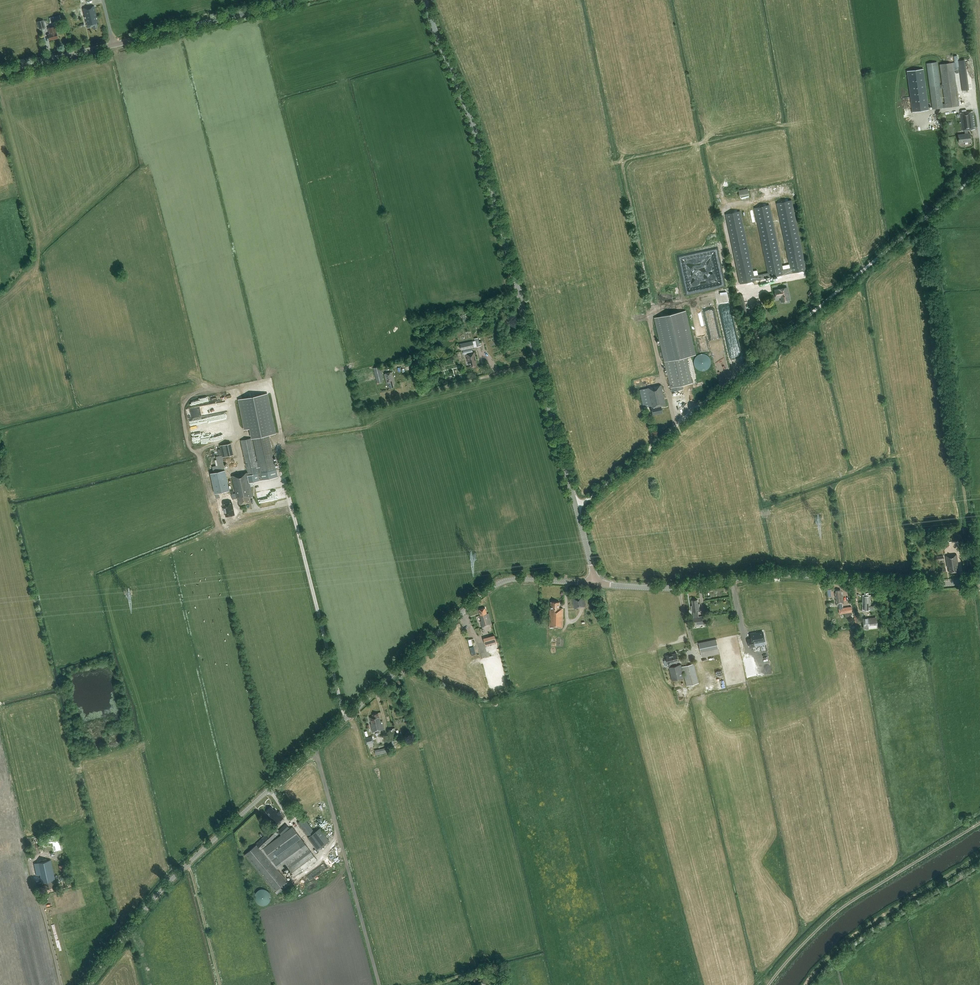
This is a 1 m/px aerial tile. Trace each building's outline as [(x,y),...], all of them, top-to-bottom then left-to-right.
[(81,27),(87,26),(87,28),(92,27),(93,29),(98,28),(96,22),(98,21),(94,6),(83,8),(86,23),(81,24),(81,27)] [(49,28),(50,33),(49,34),(50,40),(58,38),(56,32),(55,26),(49,28)] [(959,60),(962,90),(968,90),(964,60),(959,60)] [(937,62),(926,63),(932,109),(943,108),(941,88),(943,88),(945,107),(959,105),(953,62),(939,64),(942,84),(940,85),(937,62)] [(924,69),(907,71),(912,112),(929,110),(924,69)] [(960,113),(962,130),(962,131),(964,130),(965,134),(958,135),(959,143),(971,141),(970,133),(968,134),(968,130),(975,129),(973,111),(960,113)] [(748,188),(738,190),(740,197),(749,195),(748,188)] [(730,213),(725,214),(740,284),(806,270),(792,200),(785,201),(785,199),(781,200),(781,202),(776,203),(789,264),(783,266),(770,205),(763,206),(762,203),(759,204),(759,207),(754,208),(768,272),(758,275),(757,270),(753,271),(740,211),(734,212),(733,210),(730,210),(730,213)] [(787,287),(774,290),(776,298),(781,297),(782,302),(789,300),(787,287)] [(741,315),(747,313),(743,295),(737,296),(741,315)] [(665,362),(671,388),(693,383),(687,357),(696,355),(686,310),(654,318),(664,362),(665,362)] [(474,347),(477,346),(477,347),(480,346),(479,345),(481,345),(480,342),(480,343),(479,340),(460,343),(461,350),(463,349),(464,354),(473,352),(472,348),(474,347)] [(471,367),(477,365),(475,359),(476,359),(475,356),(476,356),(475,352),(466,354),(468,361),(469,361),(471,367)] [(711,365),(711,362),(711,360),(709,357),(708,355),(705,354),(702,354),(700,354),(697,355),(695,357),(694,360),(694,362),(694,365),(695,367),(697,369),(700,371),(702,371),(705,371),(708,369),(709,367),(711,365)] [(377,383),(383,381),(380,366),(373,368),(377,383)] [(393,384),(395,384),(392,372),(386,373),(384,374),(387,384),(389,384),(390,388),(394,387),(393,384)] [(640,390),(644,407),(651,406),(653,414),(662,412),(661,406),(666,405),(664,397),(661,385),(648,388),(640,390)] [(253,438),(253,437),(261,479),(277,476),(269,434),(275,433),(267,393),(239,399),(245,429),(251,428),(253,438)] [(253,497),(251,486),(254,486),(253,481),(261,479),(252,438),(241,440),(247,472),(232,475),(237,500),(239,500),(239,504),(251,502),(250,497),(253,497)] [(231,443),(220,445),(222,457),(233,454),(231,443)] [(225,469),(214,472),(211,473),(215,493),(230,490),(225,470),(225,469)] [(267,502),(276,498),(272,490),(263,493),(267,502)] [(234,514),(231,502),(223,504),(224,508),(223,508),(224,512),(225,512),(226,516),(234,514)] [(943,540),(935,541),(936,550),(944,549),(943,540)] [(957,565),(958,565),(957,555),(945,556),(947,567),(948,567),(949,572),(958,571),(957,565)] [(839,614),(844,613),(846,616),(850,616),(852,615),(852,613),(852,612),(852,611),(852,606),(843,608),(842,608),(842,604),(844,603),(843,595),(843,592),(841,593),(840,590),(836,590),(836,592),(835,592),(836,605),(838,604),(839,608),(839,614)] [(583,594),(571,597),(574,608),(586,605),(583,594)] [(692,611),(693,611),(693,617),(690,617),(691,625),(703,624),(702,616),(698,616),(698,611),(699,610),(700,610),(699,604),(698,604),(697,600),(692,600),(693,606),(691,606),(692,611)] [(562,627),(563,608),(559,608),(559,602),(551,601),(551,609),(550,609),(549,627),(562,627)] [(485,608),(479,609),(481,615),(480,615),(481,621),(480,622),(482,627),(491,624),(488,613),(487,613),(485,608)] [(868,617),(862,618),(864,630),(878,628),(877,624),(879,624),(879,620),(877,620),(877,617),(871,617),(871,616),(868,616),(868,617)] [(763,638),(761,630),(754,631),(754,630),(749,631),(750,637),(747,637),(748,645),(753,644),(752,641),(763,638)] [(496,634),(485,638),(487,645),(498,641),(496,634)] [(716,639),(698,642),(702,657),(719,653),(716,639)] [(687,686),(698,683),(694,664),(681,667),(681,664),(677,665),(676,662),(679,661),(677,653),(666,656),(668,664),(669,667),(672,680),(684,677),(687,686)] [(372,732),(384,729),(382,720),(380,721),(379,716),(378,713),(372,714),(373,716),(370,717),(371,723),(370,723),(372,732)] [(397,736),(395,728),(388,729),(390,738),(397,736)] [(372,736),(365,738),(367,744),(374,742),(372,736)] [(377,755),(390,751),(388,746),(376,749),(377,755)] [(271,819),(277,824),(278,823),(279,824),(280,822),(279,822),(284,817),(275,809),(274,810),(271,806),(266,811),(270,815),(269,816),(272,818),(271,819)] [(304,817),(297,822),(318,850),(330,841),(320,828),(315,832),(304,817)] [(286,823),(278,830),(282,834),(290,827),(286,823)] [(293,826),(266,846),(279,832),(277,830),(279,829),(275,826),(256,844),(257,844),(244,854),(270,886),(277,894),(282,890),(280,887),(287,881),(279,871),(277,869),(279,868),(281,871),(287,866),(295,876),(317,860),(293,826)] [(37,883),(38,887),(43,886),(42,882),(44,882),(45,886),(47,886),(47,889),(51,888),(51,886),(54,885),(53,882),(56,881),(53,873),(57,872),(56,866),(52,867),(51,860),(34,864),(38,883),(37,883)] [(270,899),(271,897),(270,894),(269,892),(267,890),(265,889),(263,889),(260,889),(258,890),(256,892),(255,894),(255,897),(255,899),(256,901),(258,903),(260,904),(263,905),(265,904),(267,903),(269,901),(270,899)]
